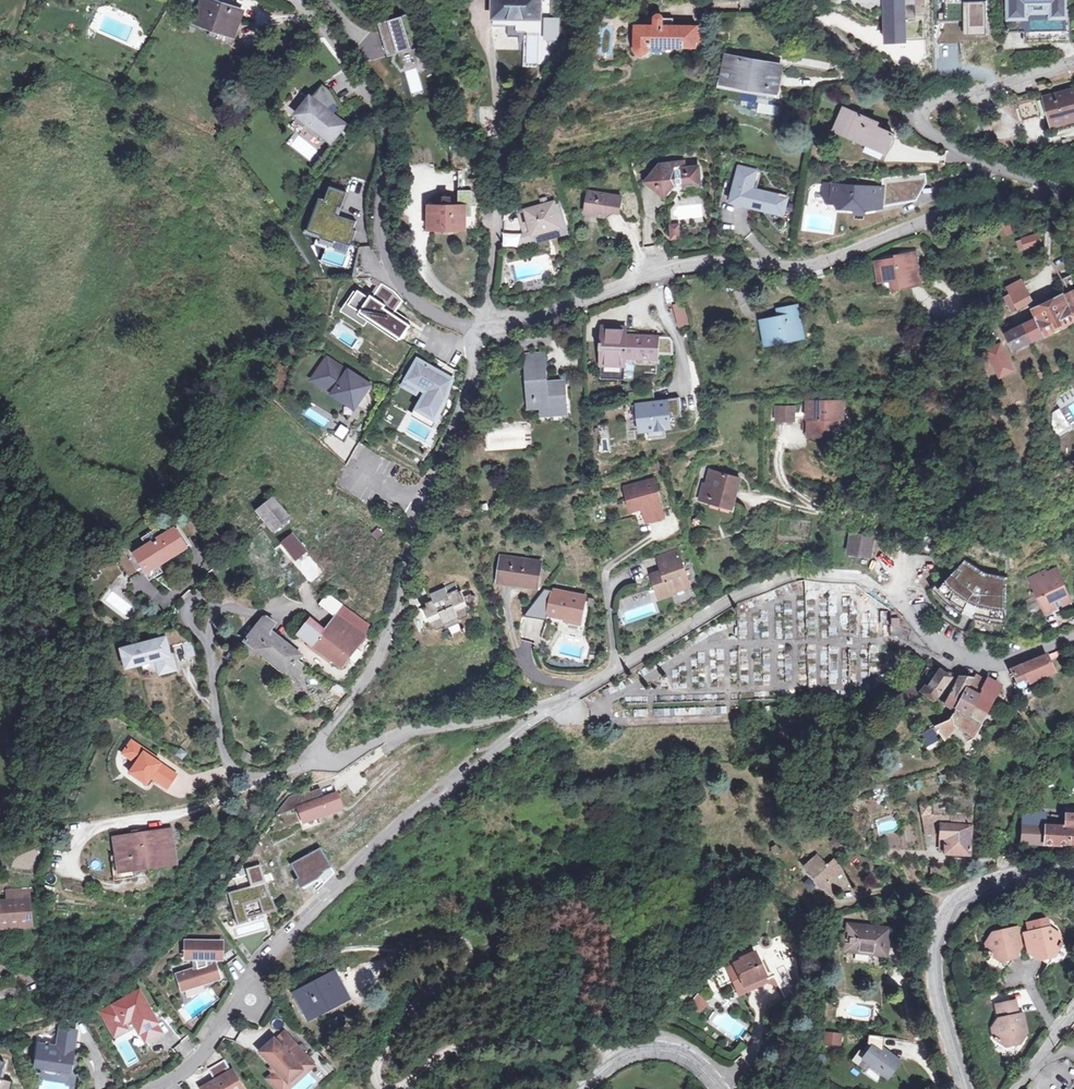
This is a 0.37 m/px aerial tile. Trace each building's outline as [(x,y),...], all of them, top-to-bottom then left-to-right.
[(248,6),(234,0),(207,0),(200,17),(232,30),(238,18),(242,20),(248,6)] [(494,19),(507,20),(507,31),(518,32),(518,19),(541,19),(542,0),(494,0),(494,19)] [(884,4),(886,43),(905,42),(903,0),(889,0),(889,4),(884,4)] [(1008,16),(1027,16),(1028,32),(1062,31),(1062,0),(1008,0),(1008,16)] [(989,38),(987,2),(945,2),(947,25),(965,23),(969,40),(989,38)] [(120,9),(117,16),(135,23),(138,16),(120,9)] [(413,14),(378,24),(388,59),(422,49),(413,14)] [(1022,40),(1063,40),(1062,31),(1028,32),(1027,16),(1008,16),(1009,29),(1022,28),(1022,40)] [(696,49),(697,25),(673,24),(673,20),(660,20),(660,23),(636,22),(635,49),(638,54),(643,56),(649,54),(651,47),(696,49)] [(779,98),(780,93),(775,92),(781,65),(728,54),(722,81),(719,80),(718,84),(779,98)] [(313,94),(300,110),(299,111),(309,118),(333,138),(346,122),(333,111),(336,110),(333,104),(340,100),(333,87),(326,81),(315,95),(313,94)] [(1018,97),(1018,113),(1047,111),(1048,120),(1073,118),(1073,94),(1018,97)] [(880,122),(844,107),(835,129),(888,151),(896,133),(878,126),(880,122)] [(309,118),(299,111),(291,122),(301,129),(309,118)] [(741,166),(733,200),(748,204),(750,198),(755,199),(753,205),(784,213),(788,195),(781,193),(780,196),(752,189),(757,170),(741,166)] [(659,169),(646,185),(657,194),(660,190),(672,200),(699,199),(698,174),(683,174),(682,168),(659,169)] [(928,171),(919,172),(919,182),(919,199),(922,199),(929,182),(928,171)] [(895,188),(825,182),(825,188),(833,196),(838,206),(855,207),(865,208),(866,208),(919,199),(919,182),(919,172),(896,174),(895,188)] [(657,194),(646,185),(643,188),(665,207),(672,200),(660,190),(657,194)] [(447,191),(449,199),(460,197),(458,188),(447,191)] [(833,196),(825,188),(827,200),(837,204),(833,196)] [(307,234),(324,240),(323,243),(337,248),(338,245),(354,251),(359,235),(356,234),(359,226),(341,219),(338,217),(340,210),(343,211),(349,196),(332,189),(326,204),(322,202),(318,213),(315,212),(307,234)] [(622,215),(625,200),(592,193),(588,216),(605,220),(608,224),(622,215)] [(669,204),(672,223),(703,218),(700,199),(669,204)] [(430,225),(482,226),(487,200),(430,200),(430,225)] [(527,236),(560,229),(554,202),(522,209),(514,207),(518,226),(525,228),(527,236)] [(1018,227),(1011,212),(1001,217),(1007,232),(1018,227)] [(682,224),(670,225),(671,243),(683,242),(682,224)] [(1037,232),(1016,239),(1019,247),(1040,241),(1037,232)] [(357,252),(354,251),(338,245),(337,248),(323,243),(324,240),(307,234),(305,238),(319,243),(317,250),(329,254),(353,262),(354,263),(357,252)] [(921,283),(917,253),(902,255),(901,259),(883,262),(885,280),(894,278),(895,287),(921,283)] [(1019,279),(1007,285),(1010,290),(1005,294),(1011,309),(1029,299),(1019,279)] [(359,290),(349,304),(369,318),(401,339),(411,325),(394,314),(403,301),(394,291),(382,283),(373,296),(371,295),(369,297),(359,290)] [(1013,349),(1036,336),(1073,315),(1073,288),(1025,315),(1028,322),(1026,323),(1030,330),(1025,332),(1020,324),(1005,332),(1013,349)] [(690,320),(684,295),(672,298),(679,324),(690,320)] [(369,318),(349,304),(345,310),(366,323),(369,318)] [(784,308),(784,316),(764,320),(768,340),(804,333),(799,305),(784,308)] [(627,333),(619,333),(619,324),(604,324),(604,340),(601,339),(602,347),(603,347),(603,363),(626,364),(626,355),(659,356),(659,334),(627,333)] [(619,324),(619,333),(627,333),(628,324),(619,324)] [(1071,341),(1051,352),(1055,361),(1073,350),(1073,348),(1071,341)] [(999,345),(987,350),(997,376),(1009,372),(999,345)] [(547,350),(524,351),(527,390),(533,388),(535,419),(568,417),(565,379),(550,380),(547,350)] [(368,384),(327,357),(313,378),(348,401),(328,431),(340,439),(347,437),(365,411),(357,406),(354,410),(352,408),(368,384)] [(419,363),(410,379),(420,384),(425,387),(434,371),(430,369),(431,367),(424,363),(423,365),(419,363)] [(456,371),(445,364),(421,408),(435,415),(444,398),(450,381),(456,371)] [(420,384),(410,379),(407,385),(416,390),(420,384)] [(656,389),(631,392),(633,406),(635,405),(640,405),(642,419),(643,430),(674,426),(673,417),(684,415),(682,397),(669,398),(669,400),(658,402),(656,389)] [(843,430),(844,398),(810,398),(812,431),(843,430)] [(778,403),(778,420),(795,420),(795,403),(778,403)] [(435,415),(421,408),(417,414),(431,421),(435,415)] [(624,409),(625,421),(633,420),(633,409),(624,409)] [(1029,435),(1027,415),(1016,417),(1019,436),(1029,435)] [(600,454),(610,454),(610,428),(599,429),(600,454)] [(737,504),(742,478),(719,473),(716,488),(704,487),(701,501),(715,503),(715,499),(737,504)] [(628,486),(633,507),(636,507),(640,522),(666,516),(656,480),(628,486)] [(273,497),(259,508),(276,529),(290,518),(273,497)] [(172,556),(192,543),(181,526),(164,536),(159,528),(145,537),(150,545),(131,556),(125,551),(118,555),(131,576),(146,567),(157,576),(166,571),(161,563),(165,560),(164,557),(170,553),(172,556)] [(284,539),(298,556),(308,547),(294,530),(284,539)] [(869,554),(871,536),(846,534),(844,551),(869,554)] [(679,546),(658,553),(663,569),(653,572),(661,596),(673,592),(672,587),(691,582),(679,546)] [(503,553),(500,575),(519,578),(519,582),(537,585),(541,559),(503,553)] [(986,571),(968,559),(944,585),(941,581),(935,588),(951,603),(954,599),(960,603),(957,607),(966,613),(967,611),(976,615),(976,617),(986,619),(987,614),(1009,618),(1010,576),(992,573),(986,571)] [(1032,578),(1048,612),(1060,606),(1059,603),(1063,601),(1065,604),(1073,599),(1059,568),(1048,573),(1047,570),(1032,578)] [(454,635),(452,636),(454,641),(469,634),(468,630),(464,631),(460,620),(471,615),(470,612),(472,611),(469,604),(478,600),(474,591),(465,595),(462,588),(461,588),(458,580),(450,584),(444,571),(427,578),(436,600),(428,603),(433,616),(430,617),(436,630),(450,624),(454,635)] [(546,618),(551,591),(539,589),(534,616),(546,618)] [(580,620),(586,597),(554,589),(550,613),(580,620)] [(960,603),(954,599),(951,603),(957,607),(960,603)] [(914,607),(918,618),(929,614),(925,602),(914,607)] [(308,621),(300,632),(344,664),(366,633),(338,613),(327,627),(309,614),(305,618),(308,621)] [(987,614),(986,619),(1009,623),(1009,618),(987,614)] [(299,664),(306,654),(308,652),(275,626),(278,623),(267,615),(247,640),(296,679),(305,669),(299,664)] [(192,633),(175,628),(161,631),(163,638),(124,648),(129,665),(143,661),(143,659),(158,655),(163,671),(177,668),(173,651),(177,650),(175,644),(194,640),(192,633)] [(1042,656),(1009,670),(1011,675),(1009,676),(1011,681),(1023,676),(1025,682),(1049,672),(1042,656)] [(925,698),(932,701),(939,692),(947,678),(938,672),(923,691),(921,690),(919,693),(924,699),(925,698)] [(300,682),(303,691),(312,688),(308,679),(300,682)] [(943,719),(930,728),(941,741),(952,727),(971,737),(997,687),(986,681),(954,679),(940,707),(950,711),(947,716),(943,719)] [(342,698),(347,690),(336,684),(332,692),(342,698)] [(633,708),(632,716),(647,717),(647,709),(633,708)] [(926,724),(930,728),(943,719),(939,714),(926,724)] [(156,778),(171,788),(179,775),(157,760),(158,757),(135,742),(127,756),(140,764),(134,774),(152,785),(156,778)] [(299,810),(304,825),(318,819),(337,812),(340,802),(337,796),(325,800),(321,791),(311,795),(310,792),(290,799),(276,816),(277,818),(296,811),(299,810)] [(299,810),(296,811),(304,832),(321,826),(318,819),(304,825),(299,810)] [(1037,811),(1037,812),(1027,812),(1025,840),(1073,842),(1073,814),(1050,813),(1049,811),(1037,811)] [(945,821),(945,835),(950,835),(949,850),(974,851),(975,822),(945,821)] [(140,874),(139,867),(180,860),(175,827),(116,836),(119,852),(114,854),(118,877),(140,874)] [(781,849),(776,844),(771,849),(775,854),(781,849)] [(321,849),(291,867),(302,887),(324,874),(333,869),(321,849)] [(806,864),(831,890),(834,888),(851,875),(834,857),(827,862),(818,853),(806,864)] [(336,875),(333,869),(324,874),(302,887),(305,891),(322,882),(324,887),(336,875)] [(229,896),(239,928),(250,925),(249,919),(275,912),(267,885),(255,888),(256,890),(242,895),(241,892),(229,896)] [(34,926),(34,914),(30,915),(29,903),(1,906),(1,902),(0,902),(0,925),(2,925),(3,931),(22,930),(22,927),(34,926)] [(1029,924),(1031,933),(1037,957),(1050,965),(1064,944),(1062,943),(1059,934),(1050,929),(1048,919),(1029,924)] [(886,955),(888,929),(848,925),(845,951),(886,955)] [(1019,929),(1013,930),(1019,954),(1023,946),(1019,929)] [(1019,954),(1013,930),(994,935),(989,943),(990,951),(989,955),(1010,967),(1019,954)] [(1037,957),(1031,933),(1025,935),(1029,952),(1037,957)] [(205,984),(219,979),(215,967),(209,969),(207,962),(223,963),(223,946),(188,946),(187,962),(197,962),(199,972),(179,979),(184,993),(206,986),(205,984)] [(785,999),(806,989),(805,975),(792,948),(766,959),(773,973),(785,999)] [(737,990),(765,976),(753,952),(739,958),(740,960),(733,964),(735,967),(727,971),(737,990)] [(729,983),(726,973),(716,977),(719,986),(729,983)] [(785,999),(773,973),(765,976),(737,990),(740,996),(768,982),(776,985),(782,999),(785,999)] [(345,1000),(332,977),(298,995),(310,1018),(345,1000)] [(708,1003),(699,996),(691,1007),(701,1015),(709,1006),(708,1003)] [(140,997),(105,1017),(113,1031),(133,1020),(141,1034),(156,1026),(147,1011),(145,1012),(143,1009),(145,1007),(140,997)] [(1024,1032),(1020,1015),(1017,1000),(998,1004),(1001,1018),(995,1028),(997,1037),(1010,1045),(1022,1042),(1026,1036),(1024,1032)] [(1026,1013),(1020,1015),(1024,1032),(1030,1030),(1026,1013)] [(36,1072),(47,1074),(47,1072),(57,1073),(56,1075),(71,1078),(74,1062),(71,1062),(72,1053),(75,1053),(78,1035),(61,1032),(58,1050),(40,1047),(36,1072)] [(841,1035),(827,1034),(826,1042),(840,1044),(841,1035)] [(885,1037),(869,1035),(868,1043),(869,1044),(873,1047),(864,1059),(871,1064),(889,1077),(900,1062),(883,1051),(884,1048),(885,1037)] [(286,1036),(276,1045),(275,1043),(261,1056),(274,1070),(278,1074),(275,1077),(269,1082),(275,1088),(289,1088),(289,1086),(287,1084),(300,1072),(302,1074),(309,1075),(310,1063),(286,1036)] [(873,1047),(869,1044),(857,1061),(868,1069),(871,1064),(864,1059),(873,1047)] [(901,1060),(884,1048),(883,1051),(899,1062),(901,1060)] [(1073,1085),(1073,1064),(1064,1057),(1060,1062),(1056,1060),(1044,1065),(1038,1074),(1027,1088),(1071,1088),(1073,1085)] [(0,1064),(0,1088),(11,1088),(12,1087),(1,1083),(5,1065),(0,1064)] [(236,1075),(229,1079),(227,1075),(225,1071),(217,1076),(219,1080),(202,1088),(245,1088),(236,1075)]
